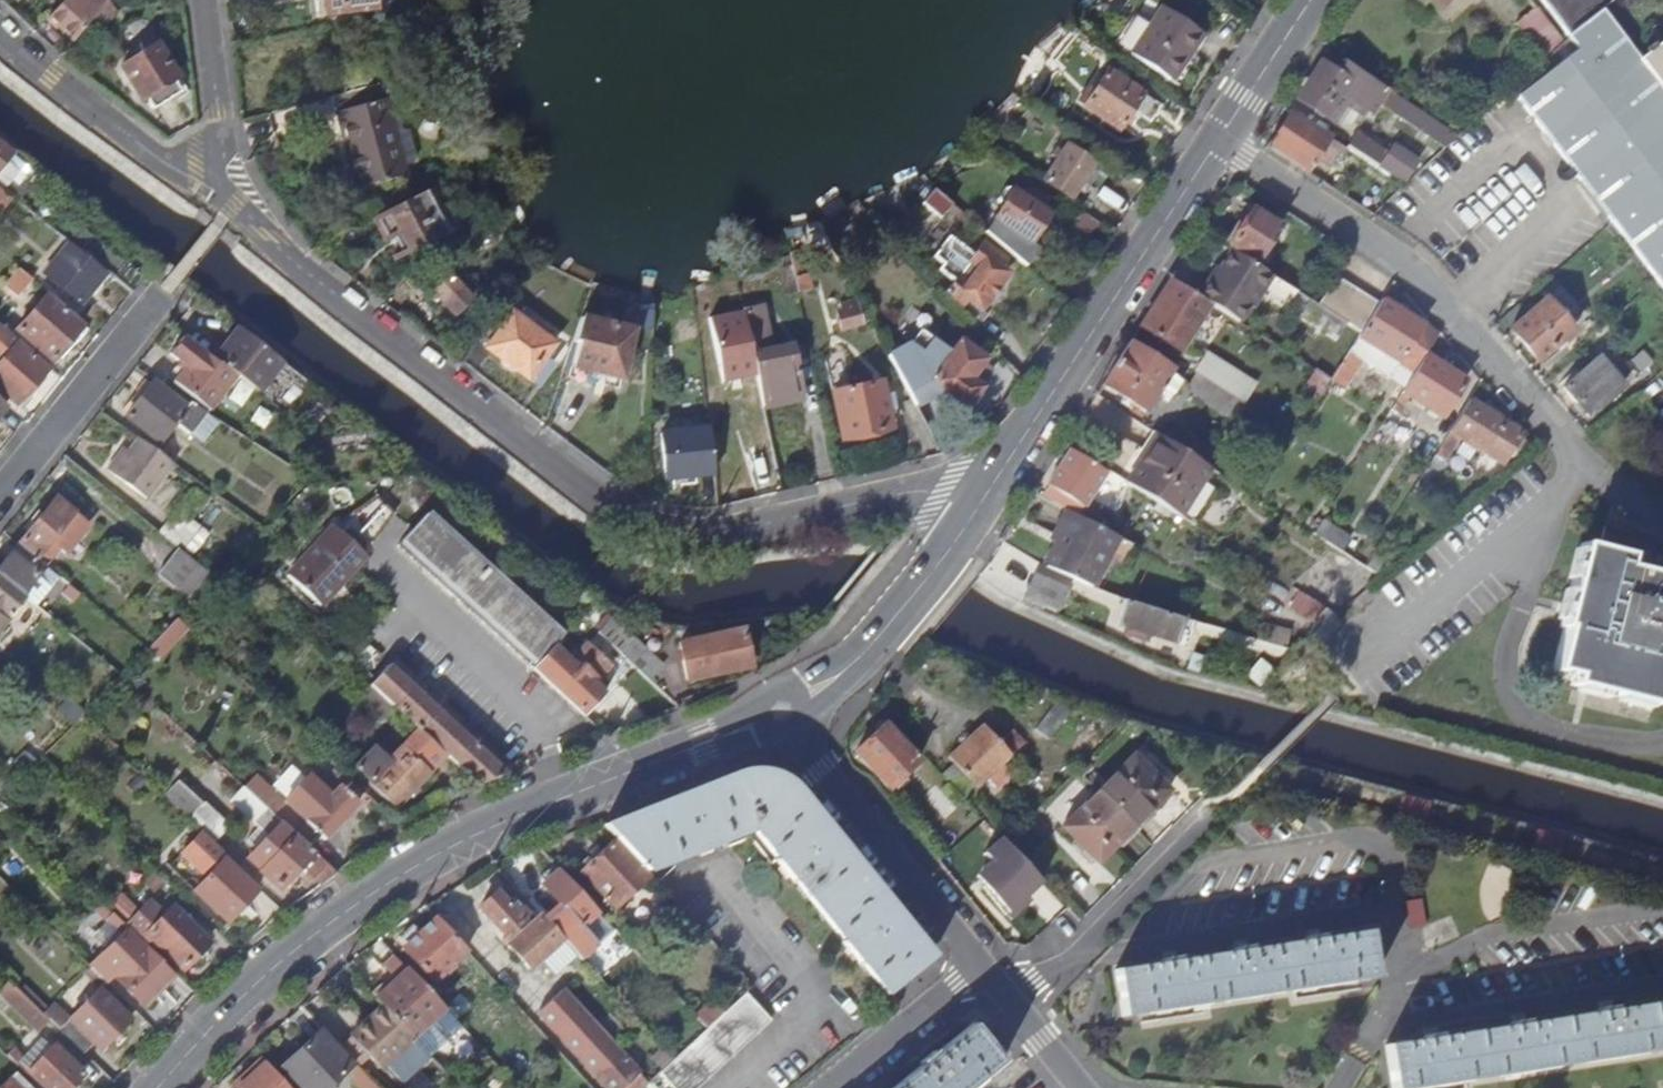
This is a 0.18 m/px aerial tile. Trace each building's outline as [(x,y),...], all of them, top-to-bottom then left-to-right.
[(94,13),(76,0),(68,0),(61,10),(65,13),(56,26),(73,39),(94,13)] [(94,13),(96,15),(98,12),(107,0),(76,0),(94,13)] [(327,15),(375,9),(374,0),(325,0),(327,15)] [(1131,48),(1155,5),(1145,0),(1144,0),(1121,43),(1131,48)] [(1439,10),(1448,0),(1428,0),(1439,10)] [(1567,36),(1606,8),(1616,0),(1540,0),(1567,36)] [(1564,40),(1539,8),(1520,22),(1537,44),(1533,48),(1539,63),(1564,40)] [(1662,286),(1662,40),(1640,60),(1606,8),(1567,36),(1568,36),(1578,50),(1578,51),(1525,92),(1525,109),(1662,286)] [(1161,10),(1130,54),(1168,80),(1187,53),(1190,55),(1201,37),(1161,10)] [(98,12),(96,15),(90,22),(98,27),(105,18),(98,12)] [(1568,36),(1564,40),(1539,63),(1520,79),(1511,88),(1517,96),(1578,50),(1568,36)] [(153,109),(181,91),(173,81),(178,77),(157,45),(122,68),(142,100),(145,98),(153,109)] [(1387,89),(1330,52),(1322,65),(1321,64),(1298,100),(1325,117),(1342,92),(1352,98),(1351,100),(1371,113),(1378,103),(1387,89)] [(1158,89),(1123,67),(1116,77),(1151,100),(1158,89)] [(1151,100),(1116,77),(1092,115),(1127,138),(1141,116),(1151,100)] [(387,80),(332,96),(336,112),(338,112),(384,97),(391,95),(387,80)] [(1438,123),(1387,89),(1378,103),(1429,137),(1438,123)] [(1336,124),(1351,100),(1352,98),(1342,92),(1325,117),(1336,124)] [(406,173),(384,97),(338,112),(359,187),(406,173)] [(1171,113),(1151,100),(1141,116),(1160,129),(1171,113)] [(1315,159),(1329,138),(1290,112),(1268,146),(1307,171),(1315,159)] [(1347,150),(1329,138),(1315,159),(1330,169),(1336,160),(1339,162),(1347,150)] [(0,145),(0,169),(12,154),(0,145)] [(1064,145),(1041,179),(1072,200),(1095,164),(1064,145)] [(1403,182),(1417,161),(1392,145),(1378,166),(1403,182)] [(1017,259),(1025,266),(1036,248),(1029,243),(1048,213),(1033,204),(1036,197),(1024,190),(1020,195),(1006,186),(996,201),(1002,205),(984,232),(1017,259)] [(428,187),(371,217),(382,236),(391,231),(404,255),(450,230),(428,187)] [(1,211),(11,199),(0,189),(0,210),(1,211)] [(948,202),(933,189),(922,203),(940,218),(952,205),(948,202)] [(1363,209),(1373,215),(1378,211),(1367,203),(1363,209)] [(1224,242),(1256,262),(1279,225),(1252,209),(1242,225),(1236,222),(1224,242)] [(967,299),(981,310),(1008,273),(999,267),(1004,259),(982,244),(974,255),(949,236),(934,256),(944,263),(940,269),(956,280),(946,294),(961,305),(967,299)] [(105,273),(68,243),(43,275),(79,304),(105,273)] [(787,255),(792,278),(800,277),(794,253),(787,255)] [(439,265),(423,280),(425,283),(455,314),(481,290),(472,280),(462,289),(439,265)] [(417,275),(392,292),(403,304),(425,283),(423,280),(417,275)] [(792,278),(796,293),(807,291),(803,276),(800,277),(792,278)] [(1318,304),(1362,331),(1379,304),(1336,277),(1318,304)] [(1145,318),(1140,326),(1180,351),(1209,304),(1169,279),(1145,318)] [(1209,304),(1237,321),(1248,303),(1220,286),(1209,304)] [(14,330),(49,360),(66,341),(72,346),(85,330),(44,294),(14,330)] [(958,309),(972,324),(975,327),(985,313),(981,310),(967,299),(961,305),(958,309)] [(1362,331),(1318,304),(1310,299),(1298,318),(1336,341),(1330,350),(1343,359),(1349,351),(1362,331)] [(1382,300),(1379,304),(1362,331),(1349,351),(1363,360),(1375,368),(1384,354),(1414,373),(1425,355),(1438,335),(1382,300)] [(1511,329),(1538,361),(1572,331),(1545,300),(1511,329)] [(502,306),(476,340),(487,348),(512,314),(502,306)] [(741,314),(744,326),(755,374),(764,408),(802,400),(789,350),(769,354),(759,310),(741,314)] [(654,331),(655,313),(638,312),(638,330),(654,331)] [(512,314),(487,348),(528,380),(543,360),(554,345),(512,314)] [(975,327),(972,324),(958,344),(984,362),(994,347),(975,327)] [(755,374),(744,326),(724,331),(735,378),(755,374)] [(214,360),(218,363),(239,379),(263,348),(239,329),(214,360)] [(891,355),(918,407),(942,393),(967,410),(970,407),(975,406),(980,398),(980,391),(981,390),(970,381),(984,362),(958,344),(950,355),(917,333),(906,347),(891,355)] [(214,360),(183,336),(169,354),(186,366),(173,382),(209,410),(235,376),(218,363),(214,360)] [(15,404),(46,369),(16,343),(0,361),(0,391),(15,404)] [(573,343),(565,366),(571,368),(564,391),(612,407),(628,361),(573,343)] [(1128,344),(1102,385),(1135,406),(1132,411),(1142,417),(1160,389),(1170,372),(1171,371),(1128,344)] [(1349,351),(1343,359),(1340,365),(1331,380),(1330,380),(1344,389),(1363,360),(1349,351)] [(1195,374),(1204,379),(1241,403),(1254,383),(1208,354),(1195,374)] [(1314,369),(1317,371),(1331,380),(1340,365),(1323,355),(1314,369)] [(1425,355),(1414,373),(1402,392),(1409,396),(1442,418),(1466,381),(1425,355)] [(1562,387),(1587,416),(1622,386),(1597,357),(1562,387)] [(552,366),(543,360),(528,380),(537,386),(552,366)] [(1331,380),(1317,371),(1304,391),(1318,400),(1330,380),(1331,380)] [(1178,377),(1170,372),(1160,389),(1168,393),(1178,377)] [(1204,379),(1195,374),(1187,386),(1193,395),(1204,379)] [(1241,403),(1204,379),(1193,395),(1231,420),(1241,403)] [(205,413),(199,408),(152,382),(129,418),(165,441),(178,421),(194,430),(205,413)] [(880,384),(831,395),(843,442),(891,431),(888,418),(895,416),(890,395),(883,396),(880,384)] [(1402,392),(1391,411),(1398,415),(1409,396),(1402,392)] [(1469,401),(1449,433),(1458,439),(1501,465),(1507,455),(1512,458),(1522,440),(1518,438),(1521,433),(1501,421),(1505,416),(1485,404),(1481,409),(1469,401)] [(715,475),(710,429),(661,434),(666,480),(715,475)] [(1125,483),(1183,519),(1214,470),(1203,463),(1199,460),(1156,433),(1144,452),(1147,454),(1142,462),(1139,460),(1125,483)] [(1449,433),(1434,456),(1445,462),(1458,439),(1449,433)] [(175,465),(142,441),(126,461),(119,456),(105,473),(143,503),(175,465)] [(1210,451),(1206,449),(1199,460),(1203,463),(1210,451)] [(1052,494),(1076,509),(1079,505),(1082,507),(1104,473),(1069,451),(1048,485),(1055,490),(1052,494)] [(1225,461),(1210,451),(1203,463),(1214,470),(1217,472),(1225,461)] [(333,527),(331,527),(364,558),(364,556),(393,514),(374,497),(333,527)] [(18,544),(45,566),(60,548),(66,553),(88,525),(73,512),(55,498),(18,544)] [(1040,561),(1098,587),(1123,533),(1064,507),(1040,561)] [(397,546),(533,669),(552,647),(560,638),(561,636),(426,514),(397,546)] [(1323,520),(1314,534),(1343,552),(1351,538),(1323,520)] [(319,607),(364,558),(331,527),(286,577),(319,607)] [(1602,528),(1597,549),(1581,545),(1561,629),(1564,629),(1553,672),(1573,677),(1571,687),(1653,706),(1655,698),(1662,700),(1662,577),(1623,567),(1630,534),(1602,528)] [(22,595),(45,566),(18,544),(0,566),(0,577),(22,595)] [(213,577),(181,550),(160,577),(190,601),(213,577)] [(1382,577),(1391,569),(1373,558),(1366,567),(1382,577)] [(1025,597),(1056,610),(1066,588),(1034,574),(1025,597)] [(25,598),(22,595),(0,577),(0,630),(25,598)] [(1324,608),(1301,593),(1291,608),(1316,623),(1324,608)] [(1186,619),(1126,600),(1118,625),(1129,628),(1126,639),(1142,644),(1145,633),(1176,643),(1179,635),(1189,638),(1194,621),(1186,619)] [(52,619),(39,609),(29,621),(43,631),(52,619)] [(598,633),(609,644),(633,615),(630,614),(617,611),(598,633)] [(187,628),(177,618),(149,646),(159,656),(187,628)] [(1253,638),(1286,648),(1290,631),(1257,622),(1253,638)] [(686,680),(750,667),(742,630),(679,644),(686,680)] [(621,656),(648,680),(661,666),(635,642),(621,656)] [(569,661),(552,647),(533,669),(584,716),(604,694),(594,683),(610,666),(586,644),(569,661)] [(479,785),(506,774),(387,666),(369,686),(416,730),(444,755),(474,783),(479,785)] [(1036,729),(1049,738),(1069,711),(1055,701),(1036,729)] [(889,788),(918,760),(883,724),(854,751),(875,773),(889,788)] [(947,755),(953,762),(972,783),(975,786),(986,776),(1000,764),(1004,760),(1024,744),(1011,730),(998,741),(982,724),(947,755)] [(444,755),(416,730),(386,762),(371,749),(355,767),(369,781),(368,784),(394,808),(444,755)] [(1098,790),(1138,829),(1154,812),(1150,808),(1169,789),(1133,754),(1098,790)] [(961,792),(972,783),(953,762),(942,772),(961,792)] [(1004,769),(1000,764),(986,776),(990,781),(1004,769)] [(672,797),(598,827),(613,841),(647,875),(746,834),(882,997),(928,960),(778,781),(762,770),(743,768),(728,772),(672,797)] [(280,823),(304,845),(316,833),(324,840),(360,801),(341,784),(344,780),(335,771),(322,784),(310,773),(284,801),(275,793),(263,807),(266,810),(280,823)] [(963,796),(948,782),(941,788),(955,803),(963,796)] [(1138,829),(1098,790),(1077,811),(1062,826),(1098,861),(1117,842),(1121,846),(1138,829)] [(187,819),(211,842),(227,825),(202,802),(187,819)] [(320,886),(335,874),(304,845),(280,823),(266,810),(253,823),(266,836),(248,856),(250,857),(248,860),(277,888),(278,889),(300,866),(320,886)] [(1003,912),(1039,879),(1004,841),(999,835),(982,850),(989,858),(983,864),(991,872),(978,884),(1003,912)] [(614,906),(647,875),(613,841),(580,871),(614,906)] [(256,889),(225,860),(221,858),(192,891),(225,922),(256,889)] [(559,869),(553,863),(540,876),(545,882),(559,869)] [(614,928),(559,869),(545,882),(542,885),(561,905),(545,920),(579,956),(581,958),(614,928)] [(502,939),(507,943),(535,918),(520,902),(516,905),(510,899),(506,903),(495,892),(479,907),(506,935),(502,939)] [(128,927),(143,942),(149,936),(180,968),(182,969),(207,943),(174,912),(167,919),(163,916),(161,918),(147,905),(126,925),(128,927)] [(545,920),(539,914),(535,918),(507,943),(531,968),(541,959),(556,976),(579,956),(545,920)] [(466,950),(435,917),(419,933),(412,927),(400,939),(406,945),(403,948),(433,980),(466,950)] [(113,977),(143,1006),(172,977),(142,947),(145,944),(143,942),(128,927),(96,959),(113,977)] [(1116,1022),(1371,978),(1361,930),(1109,971),(1116,1022)] [(145,944),(175,974),(180,968),(149,936),(143,942),(145,944)] [(406,967),(387,946),(373,958),(393,979),(406,967)] [(113,977),(96,959),(88,967),(106,984),(113,977)] [(373,997),(381,1005),(412,1038),(444,1008),(406,967),(393,979),(373,997)] [(8,980),(0,988),(0,993),(37,1029),(47,1019),(8,980)] [(98,989),(68,1020),(92,1044),(99,1050),(129,1019),(98,989)] [(648,1083),(562,989),(538,1012),(608,1087),(642,1087),(648,1083)] [(660,1072),(673,1087),(697,1087),(771,1020),(746,992),(724,1012),(707,1028),(675,1058),(660,1072)] [(707,1028),(724,1012),(713,1001),(696,1016),(707,1028)] [(1662,1050),(1662,1001),(1387,1045),(1394,1087),(1425,1087),(1662,1050)] [(412,1038),(381,1005),(350,1036),(381,1068),(412,1038)] [(461,1026),(452,1017),(440,1028),(449,1037),(461,1026)] [(58,1029),(82,1053),(92,1044),(68,1020),(58,1029)] [(1001,1062),(971,1025),(934,1055),(928,1047),(922,1052),(916,1057),(922,1065),(893,1087),(968,1087),(1001,1062)] [(322,1028),(281,1065),(302,1087),(325,1087),(354,1062),(322,1028)] [(31,1069),(27,1074),(41,1087),(70,1087),(83,1075),(53,1046),(31,1069)] [(5,1056),(26,1076),(27,1074),(31,1069),(11,1050),(5,1056)] [(450,1078),(431,1058),(421,1068),(439,1087),(450,1078)] [(261,1059),(234,1084),(237,1087),(288,1087),(261,1059)] [(364,1073),(355,1082),(361,1087),(378,1087),(364,1073)] [(13,1075),(0,1087),(26,1087),(13,1075)]
